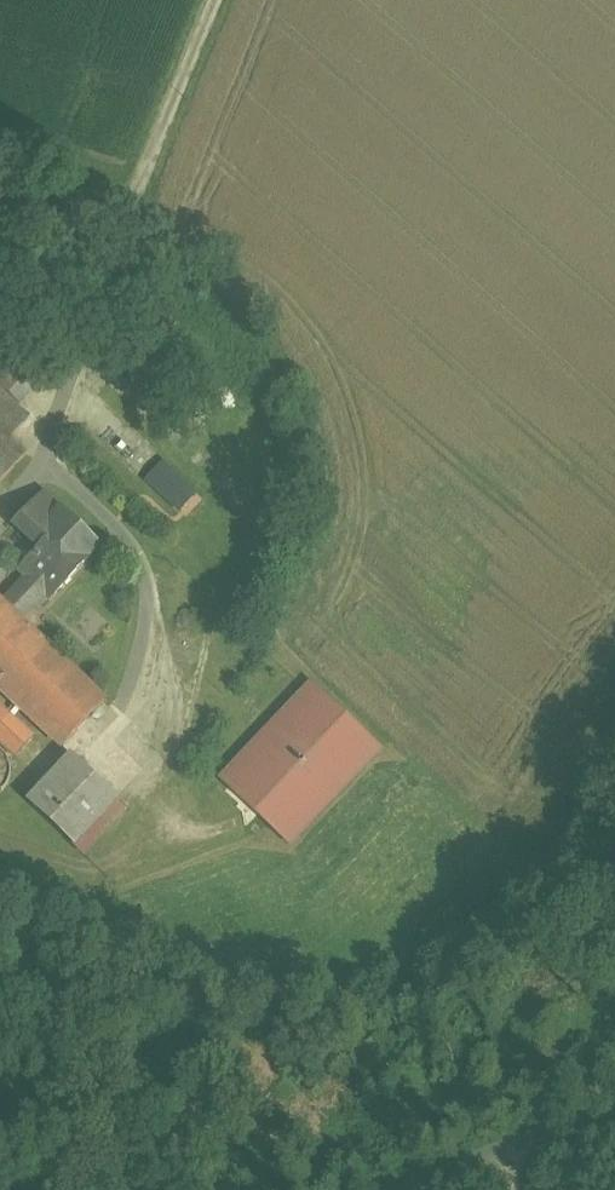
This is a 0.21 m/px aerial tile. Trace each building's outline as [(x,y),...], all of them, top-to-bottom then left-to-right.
[(0,372),(0,386),(22,406),(61,363),(33,337),(0,372)] [(22,406),(0,386),(0,428),(14,441),(35,419),(22,406)] [(0,428),(0,484),(28,454),(14,441),(0,428)] [(147,481),(182,513),(202,491),(167,458),(147,481)] [(101,546),(44,493),(15,524),(41,548),(21,569),(29,577),(3,605),(20,622),(47,593),(52,598),(101,546)] [(0,603),(0,686),(64,746),(105,702),(20,622),(3,605),(0,603)] [(313,685),(222,783),(292,848),(384,750),(313,685)] [(17,757),(34,738),(0,706),(0,741),(17,757)] [(74,755),(30,803),(74,844),(118,797),(74,755)]
